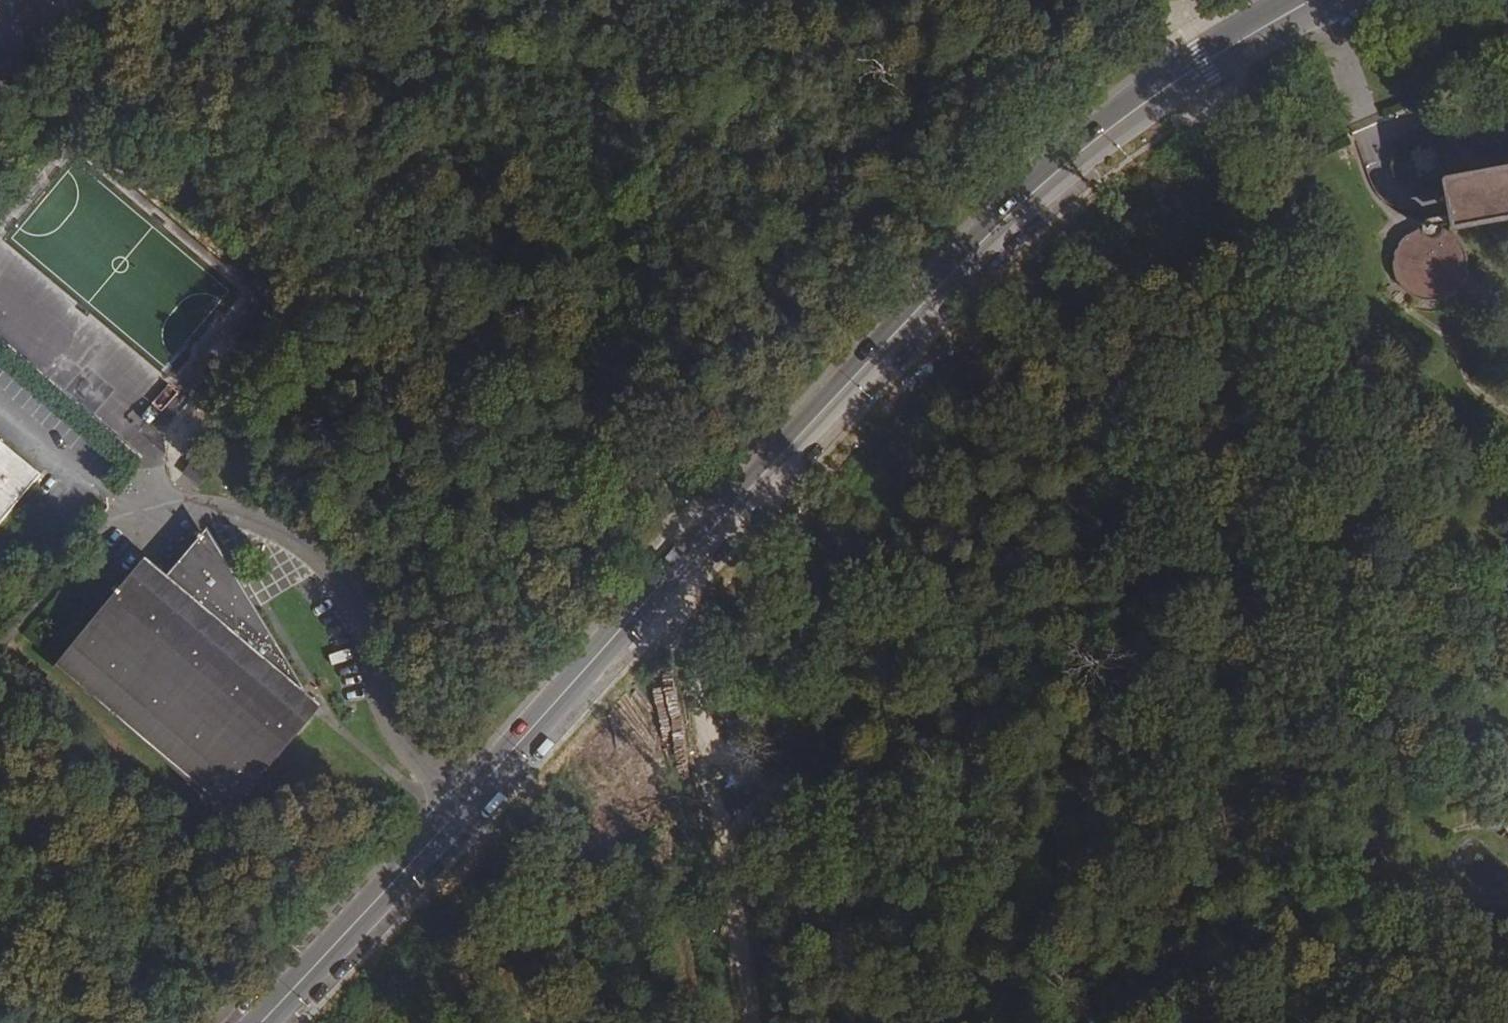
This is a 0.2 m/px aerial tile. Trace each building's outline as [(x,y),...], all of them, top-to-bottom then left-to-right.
[(3,113),(0,78),(28,75),(19,0),(0,0),(0,114),(3,113)] [(1446,182),(1454,224),(1507,215),(1507,171),(1446,182)] [(1463,246),(1461,241),(1457,237),(1453,233),(1449,231),(1446,228),(1443,227),(1439,235),(1425,235),(1422,226),(1415,229),(1411,231),(1406,234),(1403,238),(1400,242),(1397,246),(1395,251),(1394,256),(1394,261),(1394,266),(1395,271),(1397,276),(1399,280),(1402,285),(1405,289),(1409,292),(1414,294),(1418,297),(1423,298),(1428,298),(1433,298),(1438,298),(1443,296),(1448,294),(1452,291),(1456,288),(1460,284),(1462,280),(1464,275),(1466,270),(1467,265),(1467,260),(1466,255),(1465,250),(1463,246)] [(0,438),(0,521),(41,473),(0,438)] [(207,473),(190,462),(182,474),(199,486),(207,473)] [(300,687),(210,534),(172,578),(153,562),(63,668),(236,815),(326,709),(300,687)]
